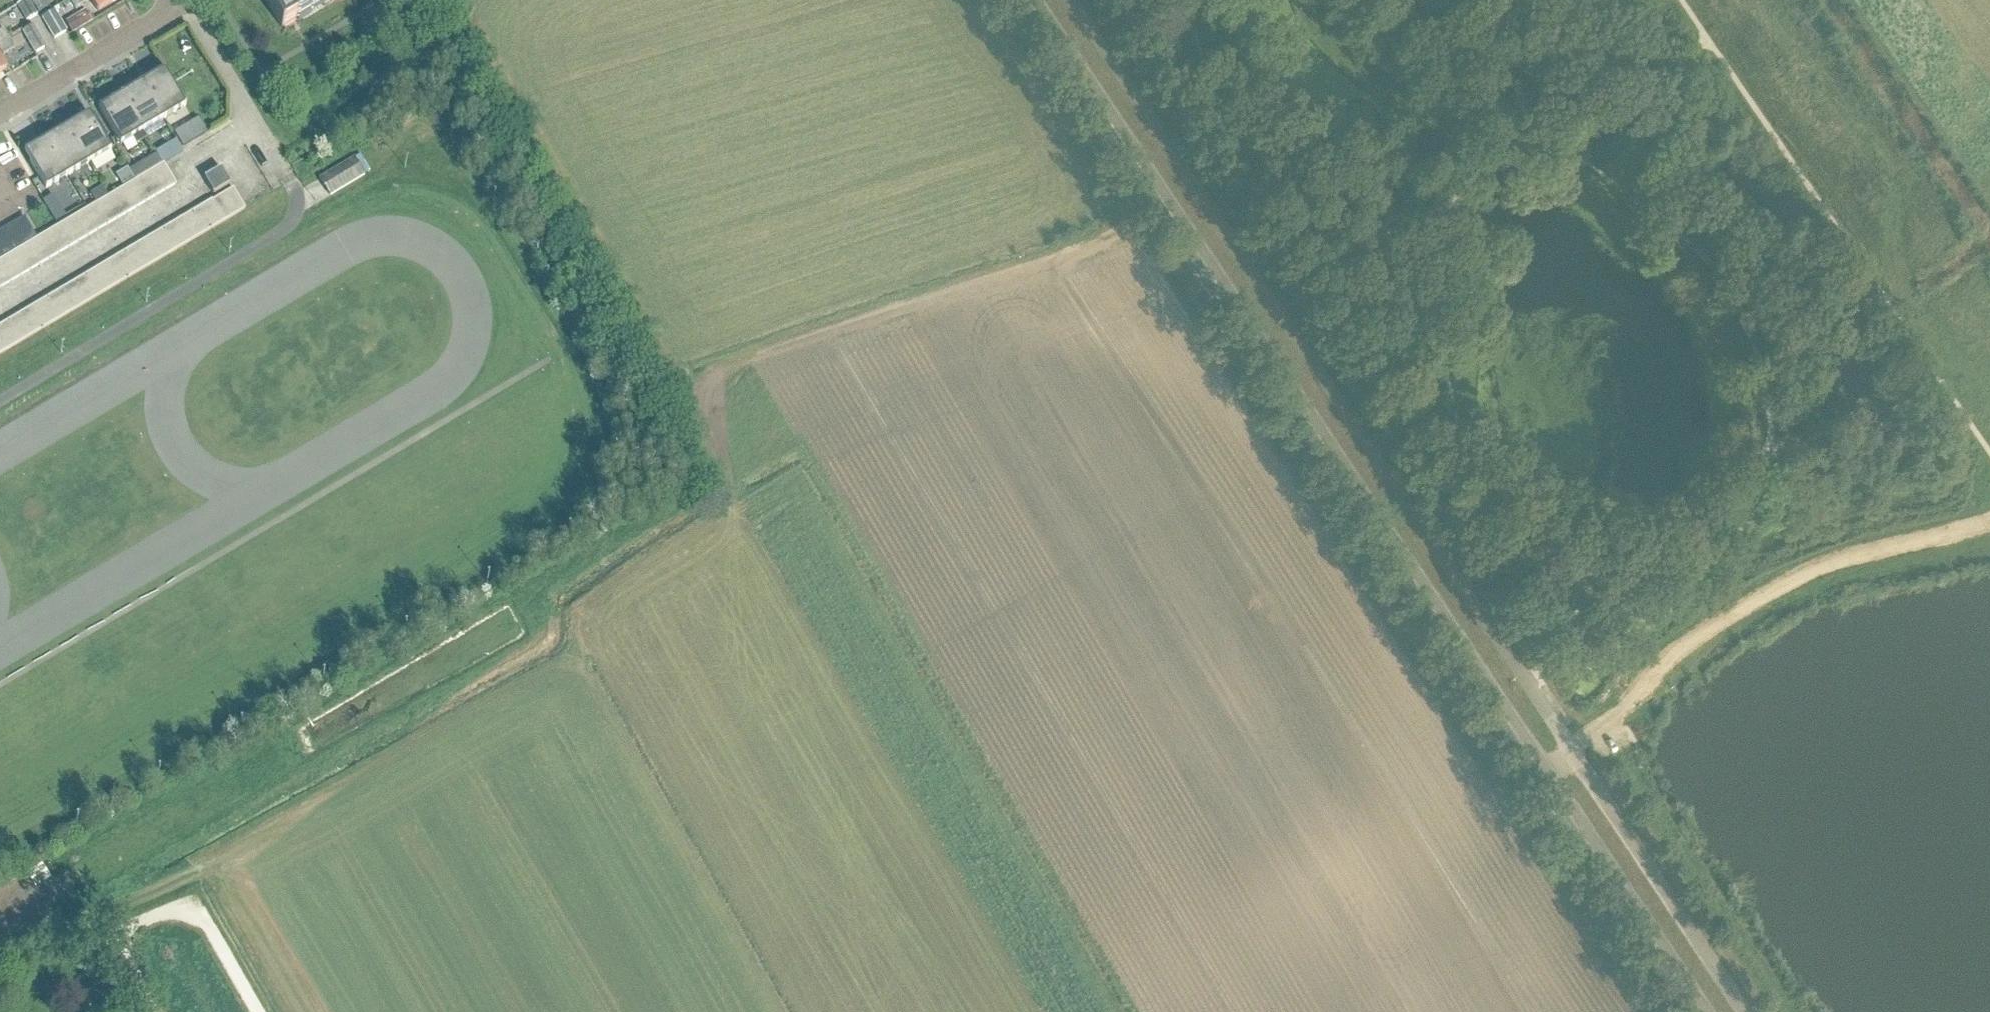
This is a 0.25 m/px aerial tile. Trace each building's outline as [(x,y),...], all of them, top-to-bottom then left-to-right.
[(26,24),(35,17),(26,0),(17,7),(26,24)] [(44,0),(29,0),(38,13),(48,7),(44,0)] [(74,9),(86,2),(85,0),(69,0),(74,9)] [(97,12),(118,0),(90,0),(97,12)] [(281,28),(329,0),(264,0),(281,28)] [(55,41),(66,35),(53,14),(42,20),(55,41)] [(34,53),(45,47),(32,26),(21,32),(34,53)] [(9,40),(8,38),(3,30),(0,32),(0,45),(9,40)] [(0,45),(0,52),(2,56),(14,49),(9,40),(0,45)] [(141,84),(163,120),(184,107),(168,79),(163,71),(143,83),(141,80),(140,81),(141,84)] [(120,96),(141,132),(163,120),(141,84),(121,96),(120,93),(118,93),(120,96)] [(98,109),(119,145),(141,132),(120,96),(100,108),(98,105),(97,106),(99,108),(98,109)] [(67,128),(88,164),(110,151),(88,114),(87,115),(86,112),(85,113),(87,116),(67,128)] [(65,129),(45,140),(67,177),(88,164),(67,128),(65,125),(64,126),(65,129)] [(44,141),(24,153),(28,161),(45,189),(67,177),(45,140),(44,138),(42,138),(44,141)] [(162,149),(155,152),(162,165),(169,161),(162,149)] [(160,164),(155,155),(128,171),(134,180),(160,164)] [(354,159),(354,158),(318,180),(329,198),(365,176),(364,176),(354,159)] [(162,165),(153,170),(165,191),(175,185),(162,165)] [(124,168),(112,175),(119,186),(131,179),(124,168)] [(213,195),(229,185),(220,169),(203,179),(213,195)] [(153,170),(143,176),(155,197),(165,191),(153,170)] [(143,176),(133,182),(145,203),(155,197),(143,176)] [(133,182),(124,188),(136,208),(145,203),(133,182)] [(107,196),(101,187),(89,194),(95,203),(107,196)] [(124,188),(114,193),(126,214),(136,208),(124,188)] [(238,200),(232,189),(211,202),(217,212),(238,200)] [(114,193),(104,199),(116,220),(126,214),(114,193)] [(104,199),(94,205),(107,226),(116,220),(104,199)] [(244,210),(238,200),(217,212),(223,222),(244,210)] [(201,207),(213,228),(223,222),(217,212),(211,202),(211,201),(201,207)] [(94,205),(85,211),(97,231),(107,226),(94,205)] [(56,221),(65,216),(59,206),(48,212),(54,222),(56,221)] [(191,213),(203,234),(213,228),(201,207),(191,213)] [(85,211),(75,216),(87,237),(97,231),(85,211)] [(182,219),(194,239),(203,234),(191,213),(182,219)] [(75,216),(65,222),(77,243),(87,237),(75,216)] [(13,224),(26,244),(35,238),(23,218),(13,224)] [(172,224),(184,245),(194,239),(182,219),(172,224)] [(16,250),(26,244),(13,224),(4,229),(16,250)] [(162,230),(174,251),(184,245),(172,224),(162,230)] [(16,250),(4,229),(0,232),(0,245),(6,256),(16,250)] [(152,236),(165,256),(174,251),(162,230),(152,236)] [(0,261),(0,267),(9,283),(19,277),(7,257),(0,261)] [(9,283),(0,267),(0,289),(9,283)] [(43,865),(27,874),(36,889),(52,880),(43,865)]
